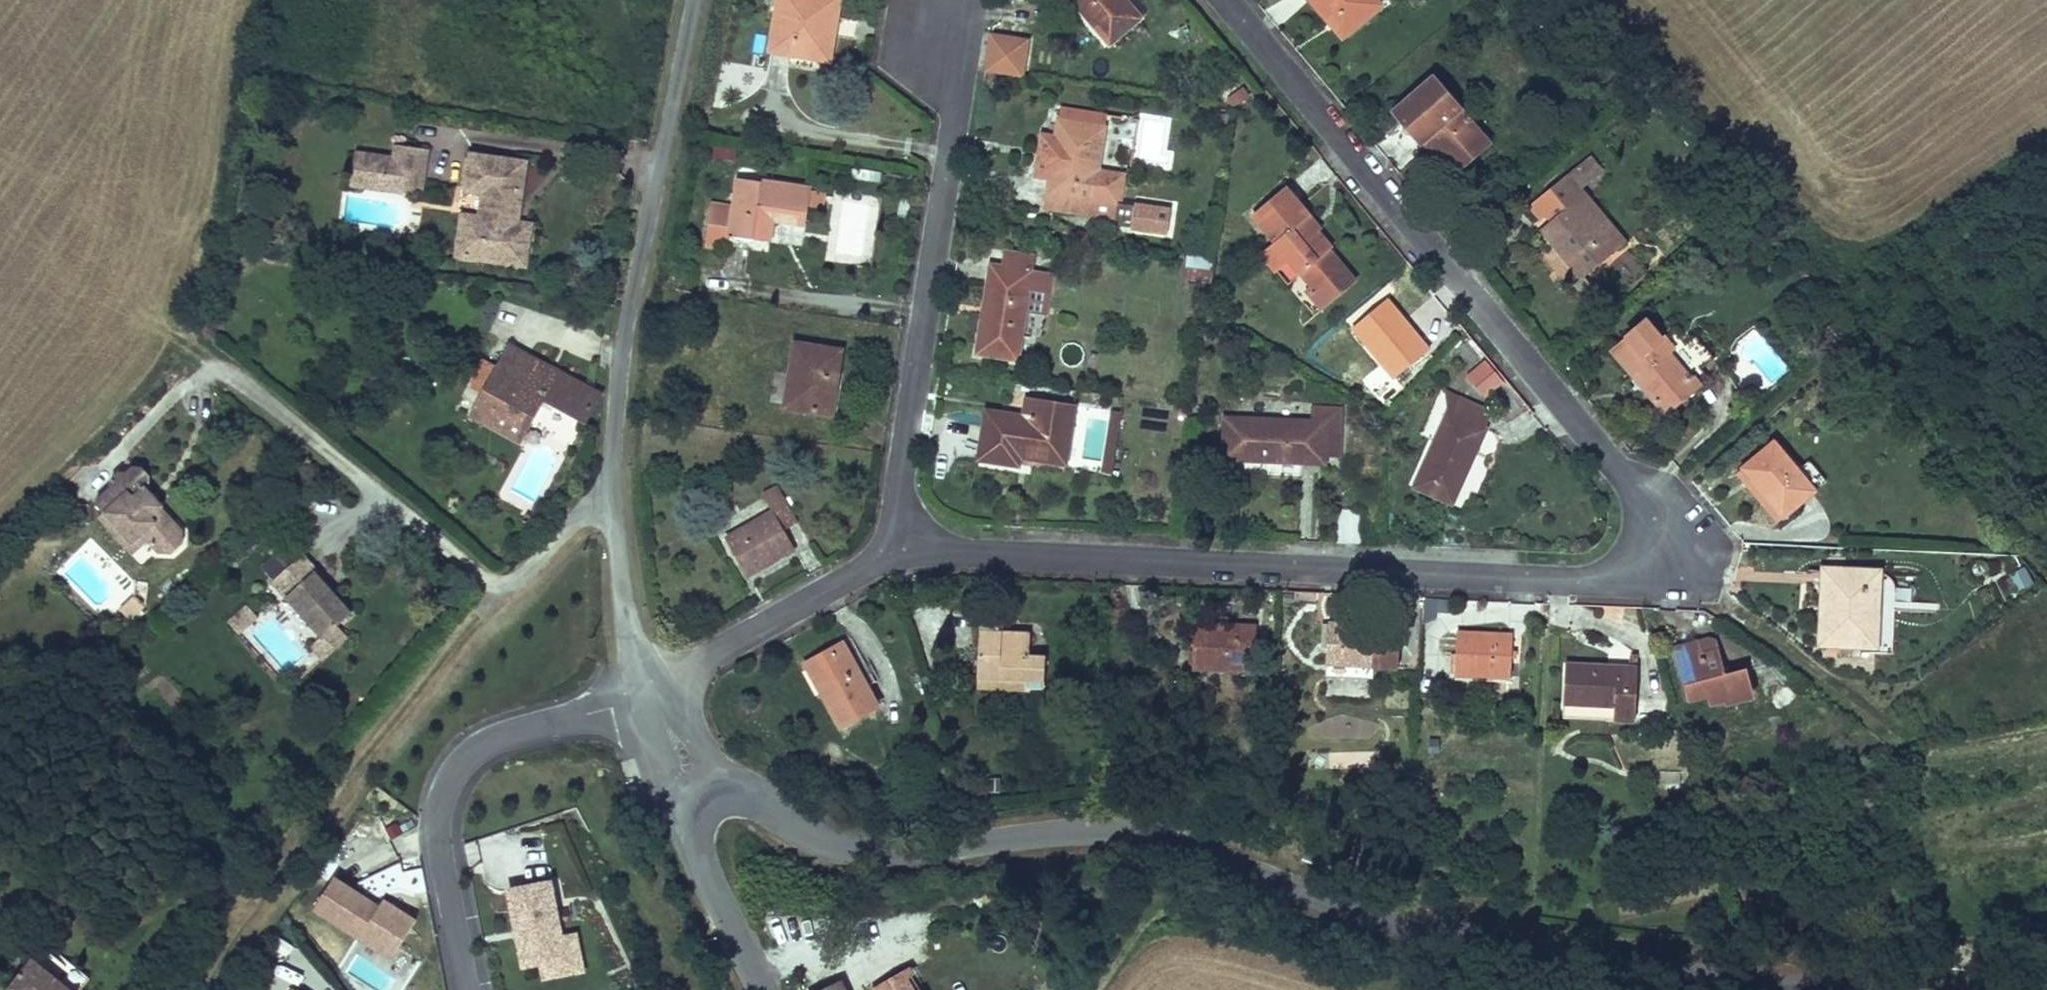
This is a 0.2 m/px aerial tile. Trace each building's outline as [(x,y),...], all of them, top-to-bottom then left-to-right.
[(763,42),(783,45),(781,56),(821,62),(831,0),(770,0),(763,42)] [(1113,0),(1062,0),(1096,40),(1126,15),(1113,0)] [(1320,0),(1316,4),(1341,33),(1378,0),(1320,0)] [(981,72),(1025,76),(1028,35),(984,32),(981,72)] [(1421,73),(1382,107),(1409,138),(1415,132),(1441,163),(1473,135),(1421,73)] [(1240,84),(1224,97),(1233,107),(1249,94),(1240,84)] [(1098,123),(1058,116),(1054,144),(1040,142),(1033,186),(1047,189),(1042,218),(1134,231),(1136,215),(1118,213),(1120,193),(1124,167),(1092,162),(1098,123)] [(353,157),(345,203),(371,207),(374,193),(403,198),(400,213),(414,215),(422,168),(353,157)] [(1541,228),(1555,244),(1563,237),(1592,270),(1626,241),(1563,169),(1537,191),(1551,208),(1558,202),(1563,208),(1541,228)] [(803,180),(731,170),(727,205),(698,201),(693,236),(721,242),(723,225),(760,231),(763,213),(798,218),(799,202),(816,204),(819,186),(802,184),(803,180)] [(507,251),(511,237),(519,179),(464,171),(459,206),(477,208),(475,233),(469,232),(463,271),(521,279),(525,254),(507,251)] [(1297,274),(1324,253),(1310,234),(1314,231),(1280,188),(1245,216),(1269,243),(1257,253),(1276,276),(1289,265),(1297,274)] [(469,232),(456,230),(450,269),(463,271),(469,232)] [(1077,233),(1076,238),(1098,241),(1099,237),(1077,233)] [(527,240),(511,237),(507,251),(525,254),(527,240)] [(1563,237),(1555,244),(1584,277),(1592,270),(1563,237)] [(1208,257),(1178,252),(1175,275),(1205,279),(1208,257)] [(999,253),(996,271),(1028,276),(1030,258),(999,253)] [(1324,253),(1297,274),(1309,290),(1337,269),(1324,253)] [(1055,280),(1028,276),(996,271),(987,269),(974,352),(1016,359),(1023,316),(1049,320),(1055,280)] [(1337,269),(1309,290),(1304,294),(1308,299),(1314,294),(1325,308),(1351,287),(1337,269)] [(1681,375),(1696,364),(1711,353),(1691,328),(1673,330),(1671,332),(1662,319),(1655,325),(1639,306),(1619,322),(1624,328),(1607,342),(1654,398),(1656,396),(1666,409),(1692,389),(1681,375)] [(788,340),(777,399),(823,407),(834,348),(788,340)] [(1485,358),(1464,373),(1482,397),(1503,382),(1485,358)] [(531,418),(566,435),(578,406),(498,360),(487,376),(474,369),(455,400),(469,409),(457,426),(509,456),(531,418)] [(1696,364),(1681,375),(1692,389),(1708,378),(1696,364)] [(1008,419),(973,413),(965,457),(1007,466),(1008,460),(1053,469),(1066,406),(1013,396),(1008,419)] [(1439,510),(1463,459),(1456,455),(1467,434),(1476,415),(1445,401),(1436,420),(1433,419),(1400,491),(1439,510)] [(1316,454),(1321,406),(1305,404),(1303,423),(1239,416),(1234,458),(1295,465),(1296,451),(1316,454)] [(1321,406),(1316,454),(1331,455),(1337,408),(1321,406)] [(1102,413),(1090,478),(1102,481),(1115,415),(1102,413)] [(1467,434),(1456,455),(1463,459),(1473,436),(1467,434)] [(1776,524),(1824,480),(1810,466),(1804,471),(1770,434),(1729,472),(1776,524)] [(149,498),(149,488),(142,481),(132,482),(126,488),(117,489),(110,497),(110,505),(96,521),(107,531),(128,550),(134,543),(150,557),(154,556),(164,565),(178,564),(187,554),(186,541),(176,532),(162,532),(163,522),(143,504),(149,498)] [(770,511),(727,536),(749,574),(796,546),(785,528),(799,520),(776,481),(759,492),(770,511)] [(1325,511),(1324,546),(1351,547),(1353,512),(1325,511)] [(525,534),(514,527),(510,534),(521,541),(525,534)] [(138,570),(150,557),(134,543),(128,550),(107,531),(101,536),(138,570)] [(1877,562),(1828,560),(1828,581),(1877,582),(1877,562)] [(1877,582),(1828,581),(1828,607),(1819,607),(1818,639),(1839,640),(1839,652),(1861,653),(1861,641),(1876,642),(1876,605),(1891,605),(1892,591),(1892,584),(1890,580),(1888,577),(1887,574),(1885,570),(1881,566),(1877,562),(1877,582)] [(2022,564),(2008,572),(2019,591),(2033,582),(2022,564)] [(362,634),(327,594),(330,591),(314,573),(282,601),(332,660),(346,648),(362,634)] [(248,653),(267,636),(256,623),(237,640),(248,653)] [(1389,628),(1318,625),(1318,667),(1361,667),(1361,651),(1389,651),(1389,628)] [(1241,628),(1179,626),(1178,669),(1239,671),(1241,628)] [(1703,630),(1662,643),(1674,689),(1693,684),(1694,691),(1708,687),(1709,690),(1735,683),(1728,658),(1712,663),(1703,630)] [(991,632),(964,633),(965,694),(1028,693),(1028,666),(1013,666),(1013,645),(991,645),(991,632)] [(1512,636),(1448,634),(1446,673),(1499,676),(1500,659),(1511,660),(1512,636)] [(841,639),(809,660),(848,721),(880,700),(841,639)] [(1361,651),(1361,667),(1389,668),(1389,651),(1361,651)] [(1558,665),(1558,706),(1606,707),(1606,720),(1626,720),(1627,666),(1558,665)] [(1318,667),(1317,679),(1360,679),(1361,667),(1318,667)] [(1606,707),(1558,706),(1557,719),(1606,720),(1606,707)] [(337,879),(315,911),(394,960),(417,923),(387,898),(378,904),(337,879)] [(553,884),(504,892),(521,970),(540,971),(543,985),(588,978),(579,939),(566,939),(553,884)] [(839,972),(808,988),(809,989),(847,989),(839,972)] [(905,972),(878,988),(879,989),(916,989),(905,972)]
